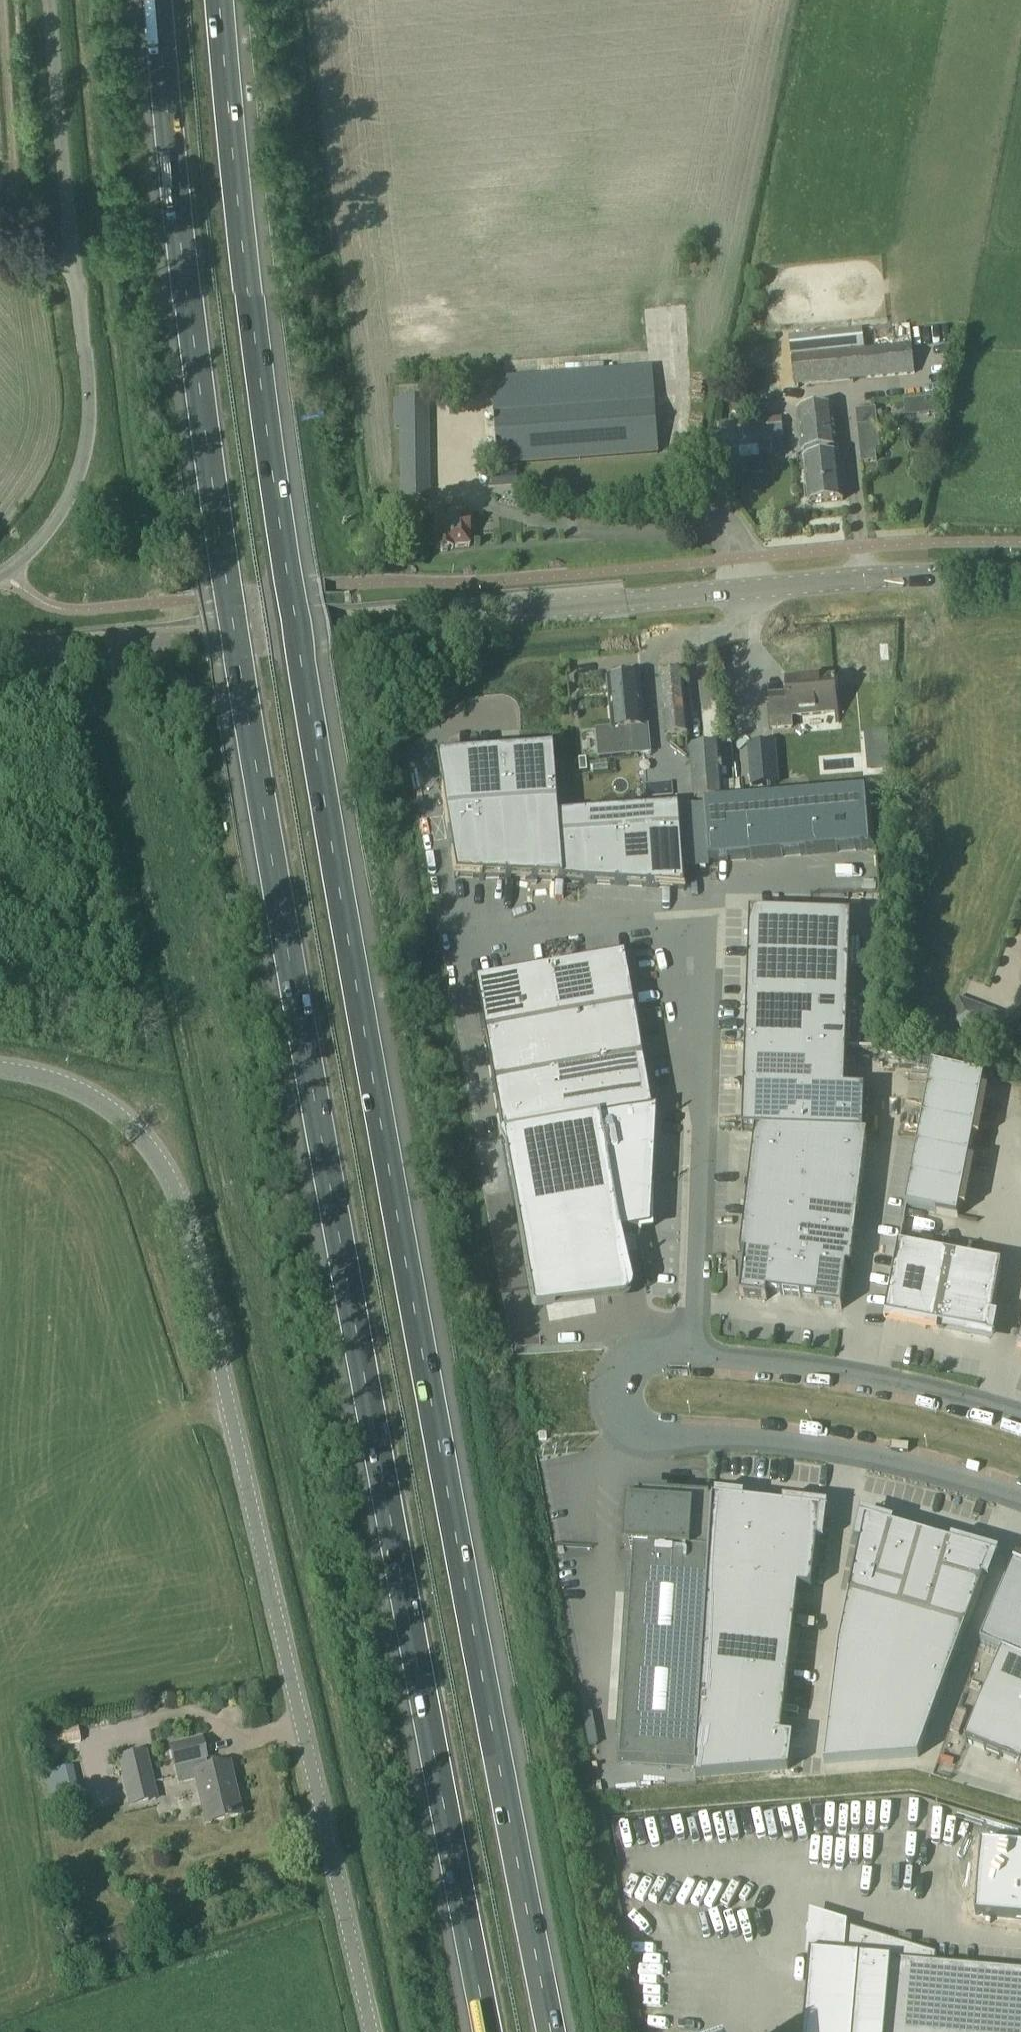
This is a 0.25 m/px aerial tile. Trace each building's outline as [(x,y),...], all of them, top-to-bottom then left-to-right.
[(565,261),(550,264),(553,275),(567,272),(565,261)] [(849,332),(851,352),(854,381),(914,375),(910,345),(908,325),(866,329),(868,350),(863,351),(861,331),(849,332)] [(815,336),(790,338),(791,357),(794,386),(794,387),(821,384),(854,381),(851,352),(849,332),(815,336)] [(651,368),(491,380),(497,467),(658,455),(658,454),(651,368)] [(391,401),(393,437),(393,462),(396,462),(398,462),(398,501),(428,501),(427,464),(428,464),(428,428),(427,401),(422,401),(392,401),(391,401)] [(818,451),(818,453),(837,450),(833,408),(811,410),(813,439),(817,439),(818,451)] [(800,455),(818,453),(818,451),(817,439),(813,439),(811,410),(796,411),(800,455)] [(875,410),(853,412),(857,453),(879,451),(875,410)] [(719,428),(722,462),(784,456),(781,422),(719,428)] [(838,457),(818,459),(819,467),(824,467),(826,486),(822,486),(823,504),(842,502),(838,457)] [(808,505),(823,504),(822,486),(826,486),(824,467),(819,467),(818,459),(803,461),(808,505)] [(466,522),(465,522),(465,514),(464,507),(449,508),(449,515),(431,516),(434,553),(452,551),(452,550),(463,549),(468,549),(467,538),(468,537),(466,522)] [(689,736),(684,673),(657,675),(664,738),(689,736)] [(612,730),(595,731),(597,760),(635,756),(635,755),(632,728),(642,727),(638,679),(607,683),(612,730)] [(771,731),(790,730),(790,719),(836,715),(834,680),(804,682),(804,680),(786,681),(787,702),(769,704),(771,731)] [(886,769),(884,736),(866,737),(869,770),(886,769)] [(778,785),(776,745),(751,747),(754,787),(778,785)] [(689,749),(688,749),(692,801),(692,803),(724,800),(720,746),(689,749)] [(457,757),(434,759),(453,879),(578,885),(684,890),(678,810),(572,817),(554,818),(549,751),(542,751),(543,755),(457,761),(457,757)] [(869,790),(703,803),(708,864),(874,850),(869,790)] [(849,961),(850,918),(749,914),(748,957),(849,961)] [(619,956),(471,982),(499,1134),(652,1107),(619,956)] [(847,1004),(849,961),(748,957),(746,1001),(847,1004)] [(997,1013),(957,1000),(947,1030),(988,1043),(997,1013)] [(846,1047),(847,1004),(746,1001),(745,1044),(846,1047)] [(844,1091),(846,1047),(745,1044),(743,1087),(844,1091)] [(931,1068),(904,1209),(957,1219),(983,1080),(931,1068)] [(863,1136),(864,1091),(844,1091),(743,1087),(742,1131),(755,1132),(863,1136)] [(648,1113),(500,1139),(530,1310),(530,1311),(531,1312),(532,1313),(533,1313),(533,1314),(534,1314),(535,1314),(552,1312),(551,1306),(608,1296),(598,1241),(617,1238),(647,1232),(653,1116),(653,1112),(648,1113)] [(744,1256),(739,1298),(766,1302),(766,1294),(815,1300),(814,1307),(841,1311),(846,1269),(850,1269),(867,1136),(863,1136),(755,1132),(739,1256),(744,1256)] [(888,1298),(884,1319),(934,1329),(947,1256),(898,1247),(888,1298)] [(1001,1267),(947,1256),(934,1329),(987,1339),(991,1318),(1001,1267)] [(712,1515),(713,1500),(710,1500),(639,1495),(638,1505),(627,1505),(624,1550),(633,1551),(619,1764),(696,1769),(712,1515)] [(695,1779),(787,1771),(791,1739),(780,1738),(798,1590),(811,1591),(821,1513),(713,1500),(712,1515),(696,1769),(695,1779)] [(848,1596),(849,1596),(838,1647),(823,1766),(917,1759),(965,1630),(992,1557),(864,1520),(848,1596)] [(979,1645),(1001,1654),(1020,1663),(1020,1567),(1013,1564),(979,1645)] [(964,1744),(1020,1766),(1017,1774),(1020,1776),(1020,1663),(1001,1654),(964,1744)] [(33,1738),(36,1751),(79,1743),(76,1730),(33,1738)] [(228,1766),(207,1771),(200,1739),(168,1746),(176,1785),(194,1781),(205,1825),(240,1817),(228,1766)] [(155,1801),(144,1754),(118,1760),(129,1806),(155,1801)] [(78,1804),(75,1791),(54,1796),(57,1809),(78,1804)] [(935,1964),(936,1955),(845,1927),(845,1923),(808,1912),(804,1957),(810,1958),(803,2031),(1020,2031),(1020,1971),(935,1964)]
